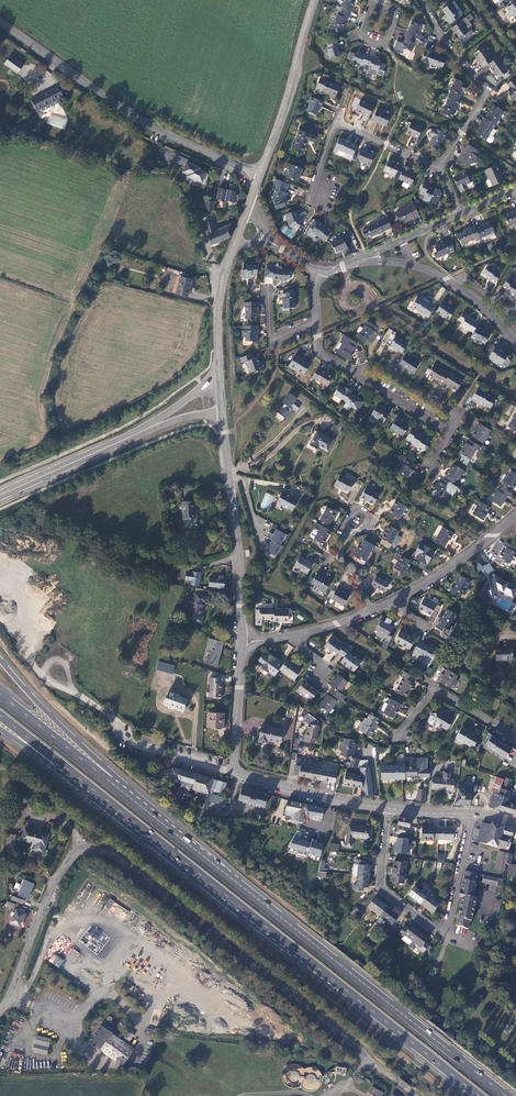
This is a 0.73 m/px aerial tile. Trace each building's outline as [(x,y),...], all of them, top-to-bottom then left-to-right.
[(355,0),(338,0),(343,2),(341,7),(343,8),(341,12),(349,15),(351,11),(350,11),(353,6),(352,6),(353,2),(356,3),(357,1),(355,0)] [(515,20),(515,1),(506,9),(509,12),(509,13),(511,16),(513,16),(515,20)] [(451,3),(442,10),(447,16),(445,18),(450,24),(458,18),(456,15),(457,11),(451,3)] [(333,23),(331,28),(332,34),(341,32),(343,28),(342,27),(343,24),(344,24),(347,19),(349,15),(341,12),(339,16),(337,15),(333,24),(333,23)] [(460,38),(463,42),(471,36),(467,31),(472,28),(472,26),(469,22),(466,17),(451,28),(454,32),(453,33),(459,40),(460,38)] [(415,18),(413,23),(411,22),(408,31),(408,30),(406,35),(414,38),(416,34),(418,34),(421,25),(420,25),(421,21),(415,18)] [(420,40),(414,38),(406,35),(405,39),(402,48),(404,49),(402,53),(409,55),(410,51),(412,52),(415,43),(418,44),(420,40)] [(327,49),(330,59),(339,56),(338,52),(339,52),(337,47),(338,47),(336,42),(328,45),(329,49),(327,49)] [(486,52),(482,47),(474,53),(474,55),(477,58),(478,59),(476,61),(479,65),(480,64),(483,68),(488,64),(493,60),(490,57),(491,56),(487,51),(486,52)] [(421,61),(420,64),(429,67),(430,71),(436,68),(437,66),(442,68),(446,58),(441,57),(442,56),(436,54),(436,55),(433,54),(433,52),(425,49),(421,61)] [(350,52),(348,58),(352,60),(351,61),(361,65),(361,63),(365,64),(368,56),(364,55),(355,52),(354,54),(350,52)] [(21,65),(7,56),(2,65),(15,74),(21,65)] [(368,56),(365,64),(369,66),(369,68),(378,71),(378,70),(382,71),(385,65),(381,63),(381,61),(373,58),(368,56)] [(501,61),(497,57),(493,60),(488,64),(498,78),(508,71),(500,62),(501,61)] [(333,84),(325,81),(326,80),(320,78),(316,88),(323,91),(323,92),(327,94),(328,93),(331,94),(331,95),(335,97),(340,86),(334,83),(333,84)] [(461,81),(456,79),(454,84),(452,85),(450,90),(447,95),(449,95),(459,100),(462,95),(461,94),(463,91),(464,92),(467,86),(461,84),(461,81)] [(514,79),(507,84),(510,89),(506,92),(509,95),(508,97),(511,100),(513,100),(515,98),(515,81),(514,79)] [(60,87),(33,102),(39,113),(59,103),(67,99),(60,87)] [(459,100),(449,95),(446,101),(447,101),(444,107),(443,107),(441,113),(451,118),(453,113),(454,114),(458,105),(457,105),(459,100)] [(311,97),(308,102),(309,105),(307,112),(312,114),(312,113),(317,115),(319,109),(320,110),(323,102),(311,97)] [(361,100),(358,106),(359,107),(357,112),(364,115),(368,118),(374,106),(361,100)] [(488,113),(485,118),(495,124),(497,125),(500,120),(498,120),(503,112),(494,106),(489,114),(488,113)] [(390,116),(377,109),(371,121),(377,123),(377,122),(386,126),(390,116)] [(50,125),(68,131),(71,121),(53,116),(50,125)] [(493,137),(489,135),(495,124),(485,118),(484,117),(480,124),(481,124),(476,134),(490,142),(491,142),(493,139),(493,137)] [(422,128),(411,123),(406,132),(413,136),(418,138),(422,128)] [(446,134),(436,129),(435,130),(433,129),(430,130),(428,133),(429,135),(431,136),(428,144),(439,149),(442,142),(442,141),(443,138),(444,138),(446,134)] [(316,136),(299,131),(297,137),(307,141),(314,143),(316,136)] [(297,137),(295,144),(298,145),(296,150),(303,153),(307,141),(297,137)] [(335,148),(339,150),(337,154),(351,160),(358,145),(350,142),(349,143),(345,141),(346,139),(342,138),(341,139),(339,138),(335,148)] [(467,144),(457,160),(468,167),(470,164),(476,162),(478,159),(477,157),(480,152),(467,144)] [(366,150),(361,148),(355,162),(360,164),(361,162),(365,164),(366,162),(370,164),(375,153),(370,150),(369,152),(366,151),(366,150)] [(188,176),(187,178),(194,180),(193,184),(200,187),(201,186),(206,188),(208,175),(198,171),(199,170),(194,169),(195,167),(187,163),(188,161),(177,156),(174,164),(185,169),(183,173),(188,176)] [(391,163),(387,162),(383,171),(394,176),(393,179),(397,181),(398,179),(401,172),(397,170),(400,164),(395,161),(395,162),(392,161),(391,163)] [(290,164),(287,169),(288,171),(287,175),(288,177),(292,179),(293,180),(297,182),(302,169),(290,164)] [(498,164),(484,170),(487,179),(489,179),(492,186),(503,181),(499,172),(501,172),(498,164)] [(410,168),(404,165),(401,172),(398,179),(411,185),(413,180),(414,180),(417,175),(409,171),(410,168)] [(458,186),(460,191),(467,188),(466,185),(470,183),(465,171),(460,174),(453,178),(457,186),(458,186)] [(289,184),(276,179),(273,185),(276,187),(273,194),(272,194),(270,194),(269,198),(270,200),(273,201),(276,209),(285,206),(283,200),(284,197),(286,198),(288,193),(286,192),(289,184)] [(430,183),(425,181),(419,192),(420,194),(424,196),(422,200),(426,201),(428,201),(434,203),(436,199),(438,200),(441,193),(440,190),(435,188),(433,192),(432,191),(433,188),(428,186),(430,183)] [(226,191),(224,202),(233,204),(233,202),(237,203),(238,197),(234,196),(235,193),(234,193),(234,191),(235,191),(236,187),(229,185),(228,190),(231,190),(231,192),(226,191)] [(217,189),(215,200),(224,202),(226,191),(217,189)] [(204,201),(203,212),(213,212),(213,207),(215,206),(216,202),(213,202),(214,195),(210,194),(209,202),(204,201)] [(404,210),(395,213),(397,217),(399,218),(401,223),(402,224),(405,223),(406,221),(409,220),(409,221),(419,216),(413,203),(408,205),(409,206),(405,208),(404,210)] [(510,213),(510,211),(503,214),(508,224),(510,225),(512,224),(514,226),(515,225),(515,210),(510,213)] [(290,214),(286,215),(290,225),(293,227),(297,230),(303,221),(299,218),(296,211),(291,212),(290,214)] [(378,222),(366,227),(367,229),(362,231),(365,238),(370,236),(371,237),(378,234),(378,235),(383,232),(388,229),(383,219),(383,218),(378,220),(378,222)] [(383,219),(388,229),(391,228),(387,218),(383,219)] [(323,225),(318,222),(319,221),(316,219),(313,223),(314,225),(315,226),(313,230),(310,228),(307,234),(307,236),(311,238),(313,238),(315,234),(320,238),(319,239),(324,242),(331,231),(326,228),(323,226),(323,225)] [(489,222),(475,228),(480,238),(480,239),(485,237),(485,236),(494,232),(489,222)] [(209,224),(203,225),(206,237),(210,246),(229,238),(225,229),(223,229),(218,232),(211,235),(209,224)] [(282,226),(280,232),(293,238),(296,232),(282,226)] [(474,226),(470,228),(470,227),(465,229),(466,230),(456,235),(458,240),(460,240),(462,244),(463,245),(468,243),(468,241),(475,238),(476,240),(480,238),(475,228),(474,226)] [(342,237),(338,239),(337,240),(331,243),(332,247),(334,248),(336,252),(342,249),(343,250),(347,248),(342,237)] [(434,254),(436,258),(449,253),(449,254),(454,252),(449,240),(435,247),(437,252),(437,253),(434,254)] [(258,265),(243,264),(242,276),(243,276),(244,278),(249,278),(251,277),(251,275),(257,276),(258,265)] [(485,269),(482,274),(489,279),(489,280),(495,283),(501,273),(496,270),(496,269),(491,266),(488,266),(486,270),(485,269)] [(274,268),(266,267),(265,277),(272,278),(272,280),(278,280),(279,279),(282,279),(285,282),(290,278),(290,271),(288,270),(282,269),(280,267),(277,269),(274,268)] [(508,278),(502,287),(506,289),(504,292),(509,295),(510,294),(514,297),(515,293),(515,284),(515,283),(508,278)] [(175,279),(170,296),(181,299),(186,282),(175,279)] [(294,308),(294,298),(295,298),(295,292),(283,293),(283,307),(281,307),(281,313),(289,313),(289,308),(294,308)] [(425,302),(419,298),(416,299),(414,302),(414,304),(412,307),(416,310),(417,312),(422,315),(423,314),(428,317),(434,307),(429,304),(430,303),(426,301),(425,302)] [(448,303),(443,301),(436,312),(441,315),(441,316),(443,318),(445,317),(449,320),(455,310),(446,305),(448,303)] [(244,303),(244,308),(245,308),(245,312),(245,319),(249,320),(250,321),(255,322),(256,315),(256,313),(257,313),(257,308),(258,308),(258,303),(244,303)] [(467,314),(463,312),(459,319),(463,321),(460,325),(469,331),(469,330),(473,333),(477,326),(479,323),(475,321),(475,320),(471,318),(470,318),(467,316),(467,315),(467,314)] [(365,343),(367,339),(368,339),(374,331),(375,332),(378,328),(367,321),(360,334),(358,333),(356,337),(365,343)] [(244,331),(242,331),(242,337),(245,337),(245,341),(251,341),(253,342),(256,342),(256,331),(257,331),(257,325),(243,326),(244,331)] [(490,335),(477,326),(473,333),(470,337),(475,340),(476,339),(485,344),(490,335)] [(344,335),(341,339),(343,341),(336,353),(348,360),(350,356),(349,355),(350,353),(354,347),(357,343),(344,335)] [(395,336),(392,341),(394,343),(391,347),(395,349),(394,351),(397,352),(398,350),(402,353),(407,344),(403,342),(403,341),(395,336)] [(495,347),(492,344),(485,355),(489,357),(488,358),(497,364),(499,362),(502,364),(507,356),(504,352),(502,351),(502,352),(499,350),(501,348),(496,345),(495,347)] [(252,354),(240,358),(242,363),(245,362),(246,365),(248,366),(250,373),(257,370),(257,372),(265,369),(263,363),(260,364),(258,357),(254,358),(252,354)] [(296,354),(288,366),(295,371),(296,369),(304,374),(310,364),(305,361),(300,358),(301,357),(296,354)] [(404,356),(400,364),(403,366),(403,367),(413,373),(419,364),(408,358),(408,359),(404,356)] [(444,383),(450,373),(445,370),(444,372),(433,365),(431,368),(432,370),(429,375),(434,378),(433,379),(438,382),(439,381),(443,384),(444,383)] [(318,367),(311,378),(315,381),(316,380),(327,387),(329,383),(329,381),(332,376),(326,373),(327,372),(322,369),(322,370),(318,367)] [(451,371),(450,373),(444,383),(448,385),(457,390),(462,380),(454,375),(455,373),(451,371)] [(349,386),(348,388),(347,390),(343,388),(339,385),(333,394),(346,402),(351,394),(354,389),(349,386)] [(478,388),(470,399),(480,405),(480,404),(485,407),(486,406),(487,406),(490,408),(492,405),(493,406),(497,400),(491,396),(491,395),(482,389),(481,390),(478,388)] [(297,398),(290,393),(287,396),(292,400),(291,402),(293,403),(297,398)] [(346,402),(344,405),(349,409),(351,406),(358,411),(363,401),(359,398),(358,399),(356,398),(357,397),(351,394),(346,402)] [(282,406),(277,412),(286,418),(290,413),(289,412),(292,409),(296,412),(299,408),(293,403),(291,402),(292,400),(287,396),(283,401),(285,403),(282,406)] [(383,424),(388,415),(384,412),(385,410),(381,408),(382,407),(377,404),(370,415),(378,420),(378,421),(383,424)] [(508,426),(515,431),(515,412),(508,426)] [(396,418),(390,428),(403,436),(408,427),(403,423),(405,421),(401,418),(400,420),(396,418)] [(413,427),(406,439),(413,443),(412,444),(417,447),(417,449),(421,452),(424,451),(431,440),(425,436),(424,438),(422,437),(423,435),(417,432),(418,431),(413,427)] [(476,427),(473,432),(474,432),(472,436),(482,443),(485,439),(487,438),(488,436),(488,434),(476,427)] [(317,431),(310,445),(318,449),(319,446),(328,451),(333,440),(317,431)] [(469,439),(467,443),(466,443),(463,447),(464,448),(460,453),(469,459),(476,449),(478,451),(480,447),(469,439)] [(404,459),(402,463),(401,462),(400,465),(400,466),(397,470),(401,473),(402,474),(407,477),(412,469),(411,468),(413,464),(404,459)] [(454,464),(449,471),(446,475),(447,475),(444,479),(454,485),(457,487),(460,483),(457,481),(460,476),(462,475),(464,472),(463,471),(463,470),(454,464)] [(511,470),(507,477),(504,477),(502,481),(503,483),(513,489),(515,484),(515,474),(511,470)] [(346,473),(344,476),(354,482),(356,478),(346,473)] [(340,475),(334,485),(339,488),(339,487),(349,493),(355,482),(354,482),(344,476),(344,477),(340,475)] [(443,478),(441,482),(440,482),(439,484),(439,485),(435,488),(436,489),(433,491),(435,496),(439,494),(440,496),(447,492),(449,488),(452,489),(454,485),(444,479),(443,478)] [(379,494),(366,487),(360,497),(373,504),(379,494)] [(510,492),(501,487),(498,491),(498,490),(491,501),(500,507),(507,496),(508,496),(510,492)] [(282,491),(279,497),(280,497),(280,498),(278,502),(282,505),(282,507),(287,509),(288,508),(292,510),(298,500),(282,491)] [(276,505),(270,503),(273,495),(264,492),(260,508),(268,510),(269,506),(275,507),(276,505)] [(395,500),(392,505),(393,506),(389,513),(399,519),(406,506),(395,500)] [(182,502),(183,518),(183,524),(191,524),(191,518),(195,518),(194,501),(182,502)] [(489,507),(480,501),(472,514),(483,520),(486,515),(485,514),(489,507)] [(337,514),(326,508),(320,520),(329,525),(333,518),(334,519),(337,514)] [(399,531),(388,525),(386,530),(384,534),(381,538),(392,544),(396,535),(399,531)] [(331,531),(321,526),(313,539),(323,544),(331,531)] [(453,532),(442,527),(434,541),(444,547),(449,540),(450,540),(453,534),(452,533),(453,532)] [(276,529),(273,535),(268,533),(264,544),(268,545),(265,551),(277,556),(286,534),(276,529)] [(396,535),(392,544),(396,546),(401,538),(396,535)] [(374,546),(365,540),(363,541),(359,548),(357,547),(353,555),(355,556),(354,556),(360,559),(360,558),(365,561),(366,560),(367,561),(372,552),(371,552),(374,546)] [(506,542),(504,546),(506,547),(502,553),(501,552),(498,557),(510,563),(512,559),(514,560),(515,557),(515,548),(514,546),(506,542)] [(422,545),(420,543),(415,552),(418,554),(415,558),(421,562),(422,560),(427,563),(428,563),(431,557),(429,556),(432,552),(433,550),(423,544),(422,545)] [(308,561),(299,556),(294,567),(305,573),(307,574),(314,561),(310,559),(308,561)] [(404,557),(401,556),(399,561),(398,560),(394,567),(395,568),(394,569),(400,572),(400,570),(401,571),(400,574),(404,576),(404,575),(405,576),(408,571),(406,570),(407,568),(408,569),(412,562),(404,557)] [(489,563),(483,567),(480,563),(476,566),(485,578),(495,571),(489,563)] [(190,585),(199,586),(200,573),(192,571),(192,570),(192,567),(185,566),(185,569),(186,569),(186,572),(181,571),(180,577),(182,579),(185,579),(185,580),(191,581),(190,585)] [(322,576),(317,573),(311,583),(319,588),(319,589),(325,592),(331,581),(330,581),(332,579),(326,576),(325,578),(322,576)] [(480,596),(489,602),(497,589),(513,597),(515,592),(515,586),(493,574),(480,596)] [(223,576),(218,575),(218,578),(210,577),(209,586),(217,587),(217,588),(224,588),(225,583),(222,583),(222,581),(223,576)] [(376,575),(371,585),(384,592),(389,583),(376,575)] [(471,580),(460,575),(457,581),(458,581),(454,588),(452,588),(450,592),(459,597),(461,593),(465,595),(469,588),(467,587),(471,580)] [(337,587),(331,599),(343,606),(349,595),(340,591),(341,589),(337,587)] [(201,589),(196,588),(188,619),(201,622),(203,616),(201,616),(205,602),(207,603),(208,597),(209,591),(201,589)] [(423,598),(418,608),(431,615),(437,604),(431,601),(430,602),(428,601),(423,598)] [(260,608),(259,620),(269,620),(269,621),(274,621),(274,610),(274,608),(260,608)] [(457,615),(447,609),(441,619),(439,623),(437,628),(442,630),(443,627),(449,630),(451,625),(453,626),(456,620),(455,619),(457,615)] [(274,610),(274,621),(288,622),(288,610),(274,610)] [(483,610),(476,614),(478,619),(485,614),(483,610)] [(385,640),(389,642),(395,631),(391,629),(392,626),(380,620),(375,630),(387,636),(385,640)] [(415,639),(400,631),(394,641),(410,649),(415,639)] [(331,653),(335,656),(338,652),(343,646),(331,637),(324,646),(332,652),(331,653)] [(223,642),(208,638),(205,648),(209,649),(206,663),(217,666),(223,642)] [(431,647),(418,640),(411,653),(417,656),(418,654),(429,660),(430,657),(433,659),(439,649),(435,647),(434,649),(431,647)] [(349,650),(343,646),(338,652),(344,657),(340,662),(354,672),(361,661),(348,652),(349,650)] [(496,660),(512,659),(512,648),(496,648),(496,660)] [(275,675),(279,669),(283,664),(274,658),(273,658),(267,653),(265,656),(262,654),(257,661),(260,663),(258,666),(264,671),(265,668),(269,671),(270,672),(275,675)] [(301,670),(286,659),(283,664),(279,669),(294,680),(301,670)] [(158,661),(155,669),(162,671),(164,663),(158,661)] [(172,674),(174,666),(164,663),(162,671),(172,674)] [(458,676),(448,669),(440,682),(450,688),(452,684),(454,685),(457,680),(455,679),(458,676)] [(415,677),(404,671),(401,676),(403,677),(395,691),(405,697),(413,683),(412,682),(415,677)] [(333,687),(330,691),(339,697),(343,700),(345,697),(341,694),(342,694),(340,692),(348,681),(338,675),(330,686),(333,687)] [(220,678),(209,677),(209,682),(210,683),(209,697),(221,698),(222,683),(220,683),(220,678)] [(304,680),(297,690),(308,698),(311,700),(318,691),(315,689),(315,688),(304,680)] [(179,695),(168,691),(166,697),(165,697),(164,699),(165,699),(163,704),(184,711),(188,700),(178,696),(179,695)] [(337,701),(339,697),(330,691),(328,694),(327,694),(319,705),(328,712),(332,708),(337,701)] [(401,704),(391,699),(388,704),(384,712),(383,713),(393,718),(401,704)] [(435,713),(432,714),(428,720),(427,722),(429,723),(436,727),(439,725),(446,729),(448,729),(454,719),(447,715),(446,716),(444,715),(445,713),(437,709),(435,713)] [(211,713),(208,712),(207,727),(223,727),(224,713),(211,713)] [(379,719),(369,714),(367,719),(365,718),(363,722),(361,721),(358,726),(360,727),(358,730),(371,736),(374,729),(376,725),(379,719)] [(319,726),(308,724),(307,729),(308,729),(307,732),(306,737),(305,736),(304,741),(315,743),(316,739),(317,739),(319,726)] [(283,730),(262,725),(258,741),(265,742),(265,740),(280,743),(283,730)] [(470,730),(462,726),(459,731),(457,732),(458,734),(456,736),(462,740),(461,741),(470,746),(471,745),(474,747),(477,736),(469,731),(470,730)] [(487,732),(483,747),(502,759),(505,758),(512,748),(487,732)] [(355,741),(344,738),(343,742),(341,742),(340,748),(341,750),(345,756),(349,757),(351,761),(349,767),(356,768),(357,768),(359,759),(355,758),(352,753),(353,750),(355,750),(356,745),(354,745),(355,741)] [(322,763),(318,762),(302,759),(297,758),(295,764),(294,774),(299,775),(319,779),(322,763)] [(397,766),(381,766),(381,779),(405,779),(405,777),(405,765),(404,765),(404,759),(397,759),(397,766)] [(404,765),(405,765),(405,777),(429,777),(430,770),(427,770),(427,759),(404,759),(404,765)] [(338,764),(337,764),(324,760),(323,763),(322,763),(319,779),(334,782),(338,764)] [(370,783),(371,783),(369,766),(360,768),(360,769),(361,773),(361,775),(363,788),(363,794),(373,795),(372,789),(364,790),(363,783),(370,782),(370,783)] [(197,774),(172,768),(172,770),(162,767),(159,776),(169,779),(169,780),(170,780),(171,781),(175,783),(176,782),(180,783),(179,787),(189,789),(190,787),(193,788),(197,774)] [(444,772),(443,777),(446,777),(445,779),(443,779),(433,777),(431,788),(453,790),(454,780),(450,779),(451,772),(446,771),(444,772)] [(361,775),(345,772),(343,784),(363,788),(361,775)] [(227,783),(197,774),(193,788),(192,789),(194,789),(199,791),(198,794),(204,796),(201,805),(207,807),(210,797),(210,794),(215,795),(216,792),(224,793),(227,783)] [(503,779),(496,776),(490,791),(494,792),(499,794),(498,798),(494,808),(502,810),(506,801),(507,799),(509,794),(510,791),(500,787),(503,779)] [(504,780),(502,787),(508,789),(511,782),(504,780)] [(453,804),(469,805),(472,794),(464,793),(465,785),(458,785),(457,795),(453,804)] [(268,794),(242,787),(238,800),(247,802),(247,803),(255,806),(255,804),(264,807),(268,794)] [(498,798),(493,796),(489,806),(494,808),(498,798)] [(285,814),(290,815),(294,819),(302,822),(307,804),(287,800),(285,810),(286,810),(285,814)] [(506,801),(502,810),(515,814),(515,811),(515,801),(515,804),(506,801)] [(322,818),(324,807),(308,804),(305,814),(322,818)] [(410,818),(399,817),(398,824),(409,827),(410,818)] [(482,823),(477,842),(509,850),(511,843),(510,843),(512,838),(501,835),(504,827),(492,823),(491,826),(482,823)] [(406,838),(409,827),(398,824),(396,832),(394,831),(393,837),(397,837),(406,838)] [(371,827),(349,825),(347,836),(346,836),(345,846),(351,847),(353,837),(370,839),(371,827)] [(434,826),(422,826),(422,840),(433,840),(437,840),(438,839),(438,827),(434,826)] [(453,827),(438,827),(438,839),(453,840),(453,827)] [(514,830),(504,827),(501,835),(512,838),(514,830)] [(31,830),(26,829),(22,841),(32,843),(36,844),(35,850),(44,852),(48,836),(49,834),(31,830)] [(320,857),(324,843),(312,840),(311,842),(300,838),(302,832),(295,830),(289,851),(307,856),(308,853),(320,857)] [(16,836),(8,835),(5,858),(14,859),(16,836)] [(408,839),(397,837),(396,846),(394,845),(394,851),(406,853),(407,849),(411,849),(412,844),(408,843),(408,839)] [(339,844),(330,843),(329,851),(338,852),(339,844)] [(504,853),(498,852),(494,868),(505,871),(505,864),(502,863),(504,853)] [(513,856),(504,853),(502,863),(505,864),(507,864),(510,865),(513,856)] [(445,855),(437,854),(437,861),(444,862),(445,855)] [(356,859),(355,864),(358,864),(358,875),(368,876),(369,865),(365,865),(366,860),(356,859)] [(406,863),(394,861),(391,880),(403,882),(406,863)] [(510,865),(507,864),(507,876),(515,878),(515,866),(510,865)] [(466,871),(464,871),(461,885),(460,895),(462,885),(475,887),(476,885),(474,884),(476,874),(472,873),(466,871)] [(368,876),(358,875),(357,885),(354,885),(353,889),(363,890),(363,886),(368,886),(368,876)] [(502,880),(483,875),(481,882),(500,887),(502,880)] [(28,899),(33,885),(24,881),(19,895),(28,899)] [(475,887),(462,885),(460,895),(463,895),(456,926),(468,928),(469,921),(471,921),(476,898),(473,898),(475,887)] [(426,897),(414,887),(408,895),(420,904),(426,897)] [(439,904),(427,895),(426,897),(420,904),(432,913),(439,904)] [(387,907),(375,898),(368,907),(380,916),(387,907)] [(104,908),(124,920),(130,911),(109,899),(104,908)] [(359,910),(356,907),(350,913),(353,916),(359,910)] [(399,917),(387,907),(380,916),(392,926),(399,917)] [(20,926),(25,913),(17,909),(12,922),(20,926)] [(399,935),(402,937),(404,935),(413,941),(419,933),(411,926),(408,929),(405,927),(399,935)] [(428,939),(419,933),(413,941),(409,946),(414,950),(416,947),(423,953),(429,945),(425,942),(428,939)] [(402,937),(401,939),(409,946),(413,941),(404,935),(402,937)] [(71,965),(78,952),(71,948),(65,962),(71,965)] [(58,968),(64,960),(54,953),(48,960),(58,968)] [(438,969),(432,967),(429,974),(435,976),(438,969)] [(109,1036),(99,1028),(86,1044),(97,1052),(109,1036)] [(48,1040),(34,1036),(30,1052),(44,1056),(48,1040)] [(131,1052),(109,1036),(97,1052),(119,1069),(131,1052)] [(335,1066),(334,1073),(345,1075),(347,1068),(335,1066)] [(371,1087),(368,1094),(372,1095),(377,1095),(379,1092),(371,1087)]
